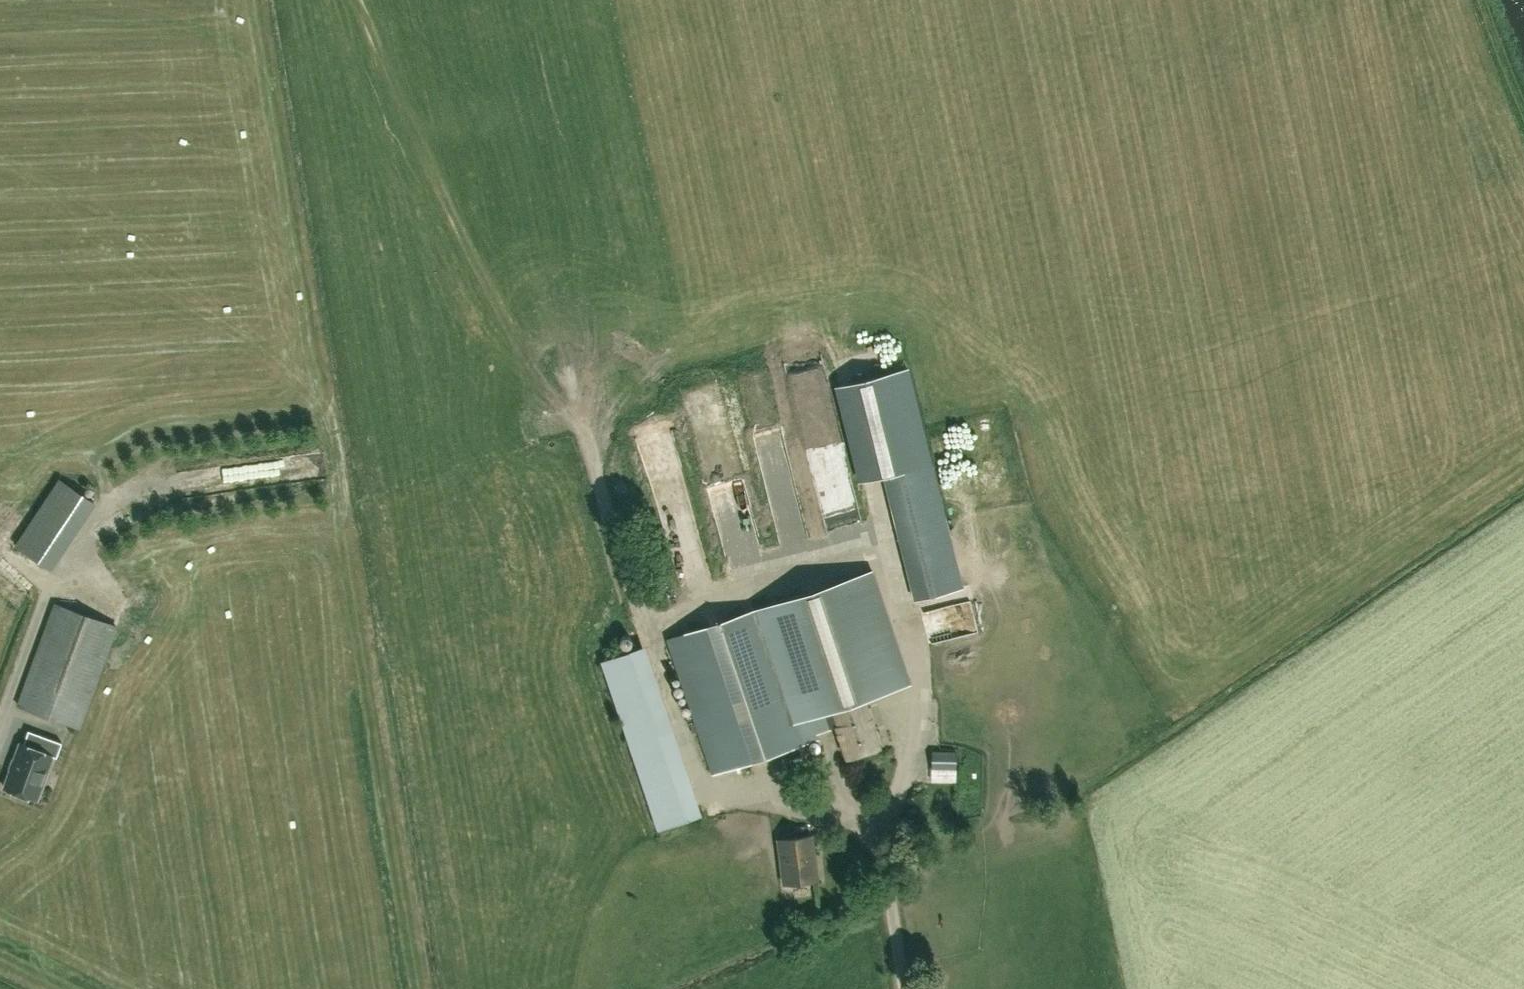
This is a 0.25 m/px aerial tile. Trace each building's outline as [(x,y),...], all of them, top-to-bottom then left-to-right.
[(858,481),(883,475),(932,462),(907,366),(835,385),(858,481)] [(932,462),(883,475),(914,601),(964,588),(932,462)] [(50,566),(105,504),(73,476),(18,538),(50,566)] [(864,698),(874,694),(910,682),(872,569),(837,582),(785,599),(766,606),(667,638),(712,773),(817,739),(815,733),(836,726),(847,758),(880,747),(864,698)] [(79,727),(116,626),(55,603),(18,705),(79,727)] [(695,806),(649,633),(605,645),(652,822),(676,816),(677,817),(688,814),(687,809),(695,806)] [(20,742),(4,788),(36,799),(52,756),(56,757),(61,741),(38,734),(34,747),(20,742)] [(932,769),(956,769),(956,751),(933,751),(932,769)] [(783,883),(814,879),(811,855),(814,855),(811,835),(778,839),(783,883)]
